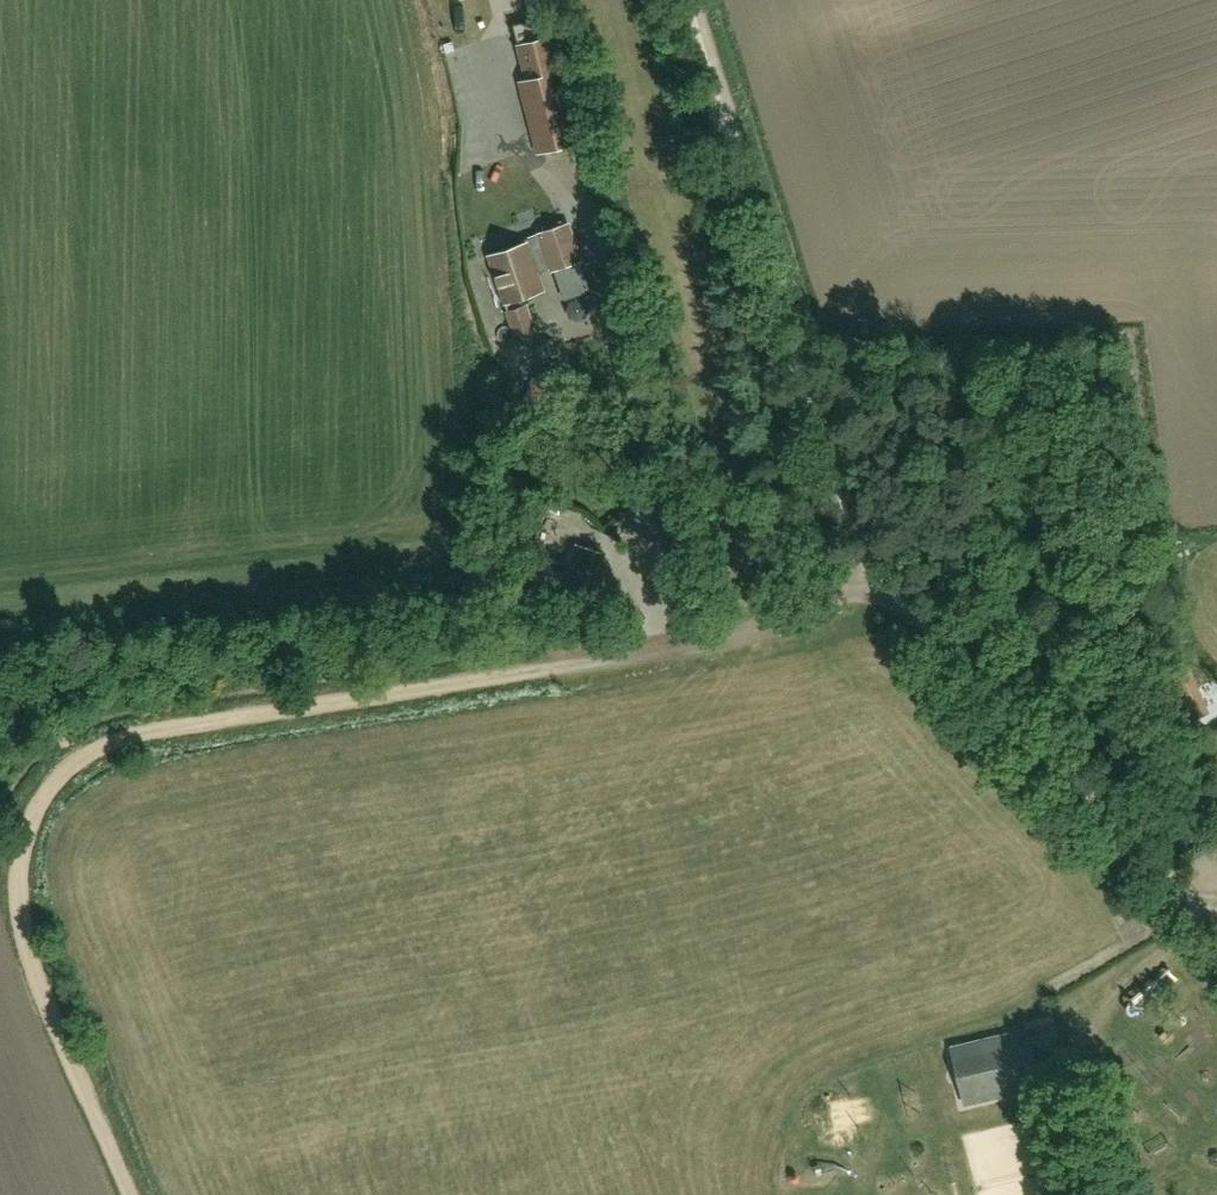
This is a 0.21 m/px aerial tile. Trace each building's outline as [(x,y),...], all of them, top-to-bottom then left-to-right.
[(578,142),(545,16),(515,24),(515,23),(513,24),(527,80),(520,82),(524,97),(539,152),(578,142)] [(553,270),(557,269),(562,286),(583,279),(577,262),(581,261),(569,225),(562,227),(561,223),(546,228),(547,232),(525,240),(526,243),(490,255),(517,335),(535,329),(527,303),(524,304),(522,298),(544,291),(535,266),(550,261),(553,270)] [(600,554),(575,546),(562,592),(587,600),(600,554)] [(1040,1085),(1027,1029),(950,1047),(963,1103),(1040,1085)]
